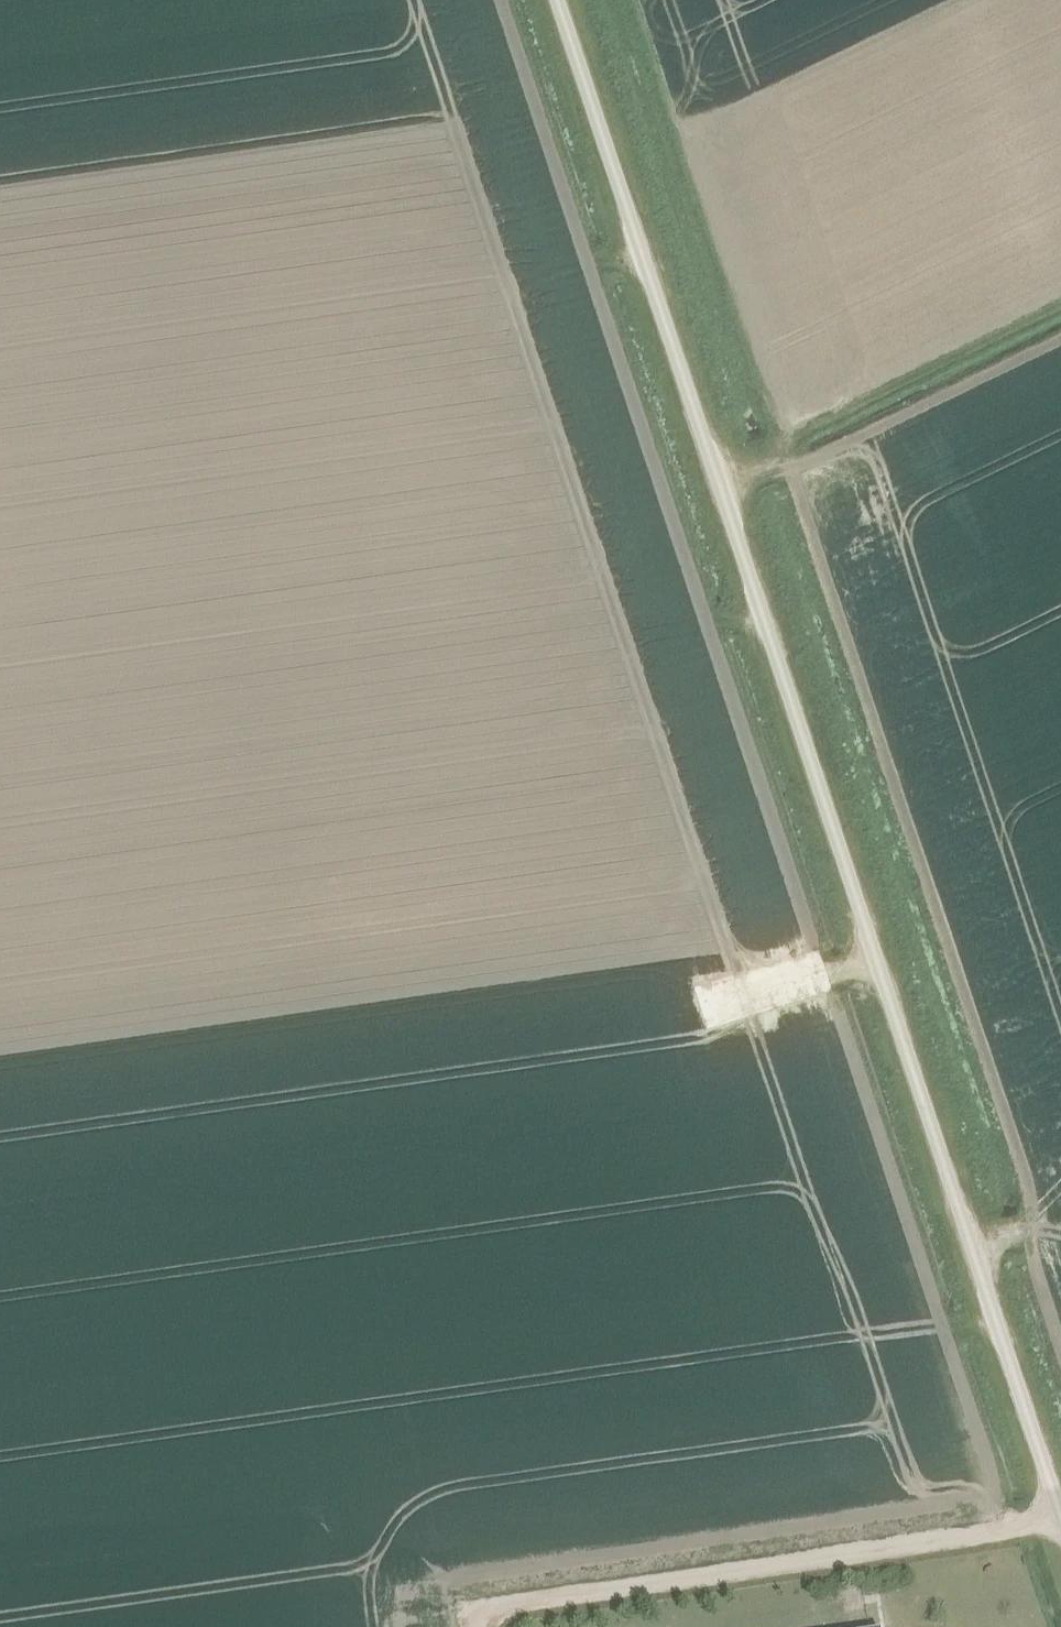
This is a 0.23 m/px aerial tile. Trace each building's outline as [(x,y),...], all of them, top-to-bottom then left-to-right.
[(867,1586),(848,1587),(850,1609),(868,1608),(867,1586)]
